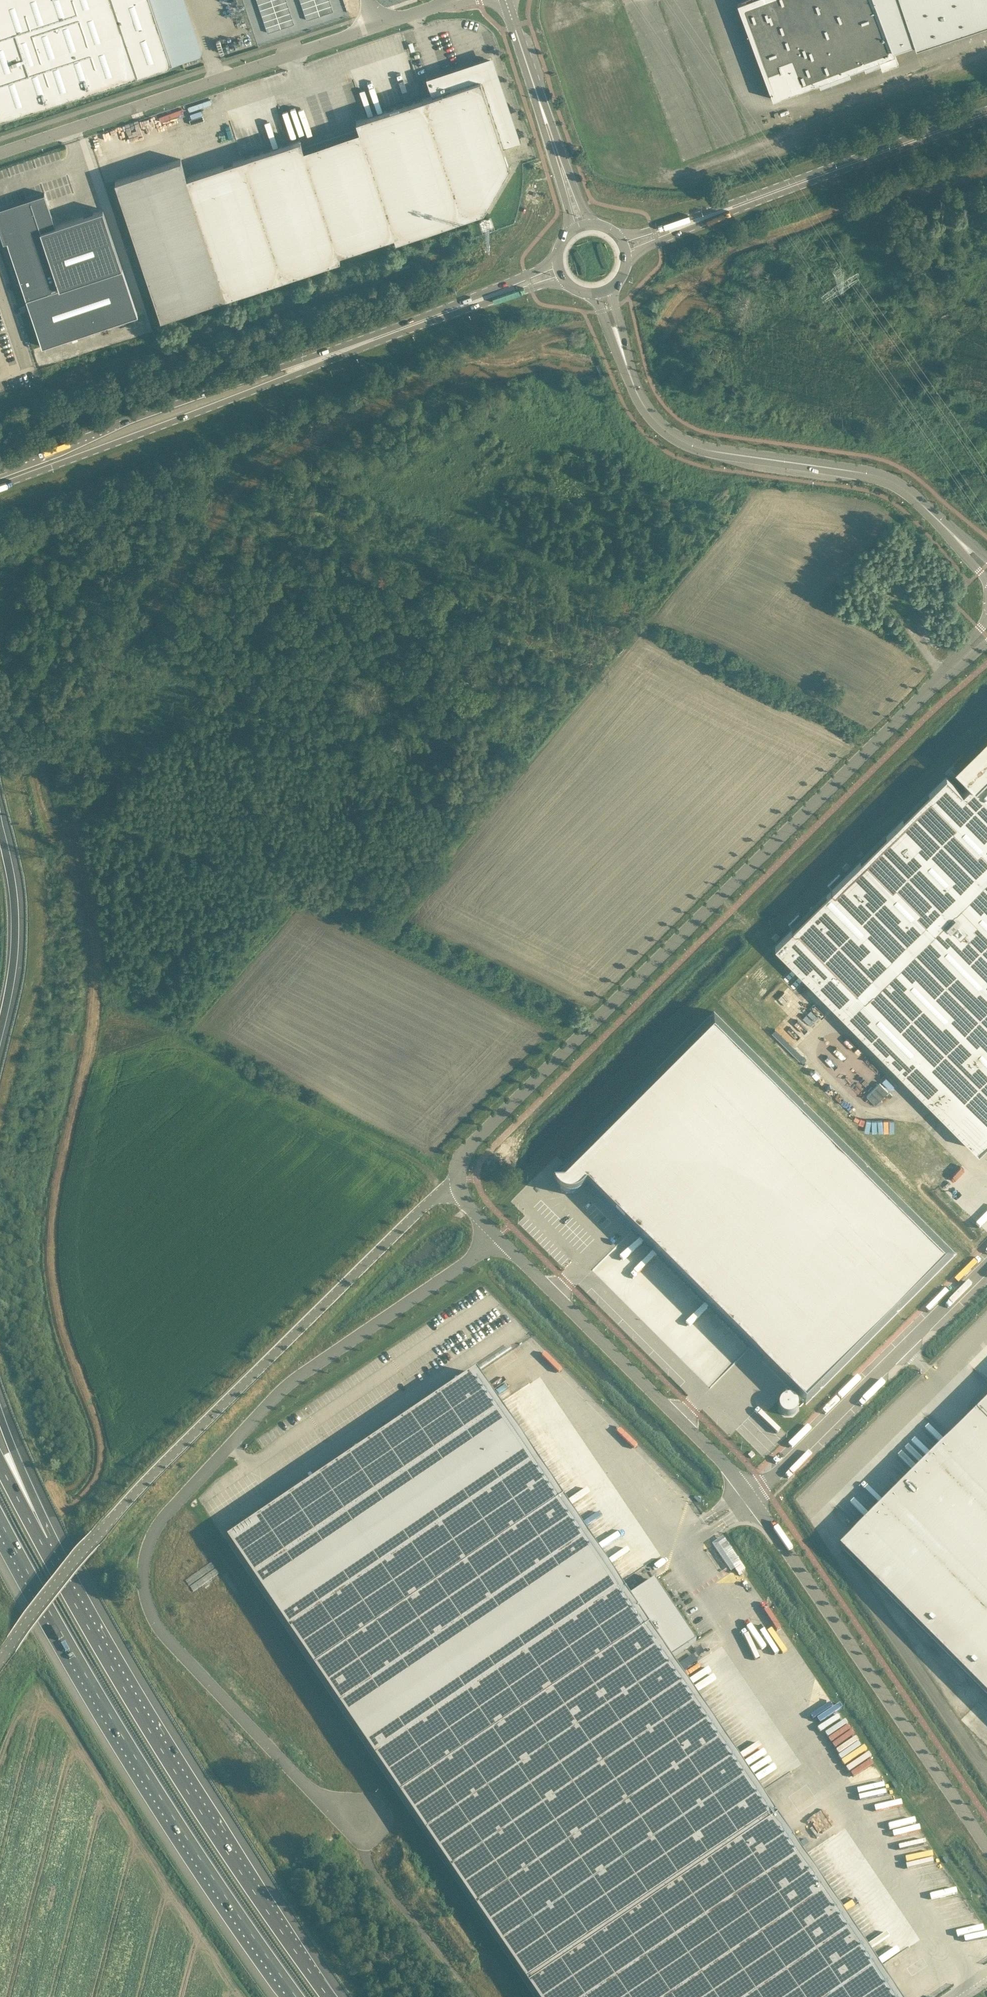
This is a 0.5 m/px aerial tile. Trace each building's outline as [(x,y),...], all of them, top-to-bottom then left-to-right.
[(166,65),(167,65),(169,62),(170,59),(151,0),(0,0),(0,117),(166,65)] [(275,9),(288,5),(287,0),(284,0),(273,4),(275,9)] [(849,70),(863,64),(879,59),(880,64),(882,69),(898,63),(895,55),(893,48),(904,44),(914,41),(915,46),(986,22),(986,0),(743,0),(737,2),(773,98),(818,81),(849,70)] [(304,12),(318,8),(316,2),(303,6),(304,12)] [(320,14),(333,9),(331,3),(318,8),(320,14)] [(260,8),(262,14),(275,9),(273,4),(260,8)] [(290,11),(288,5),(275,9),(277,15),(290,11)] [(318,8),(304,12),(306,18),(320,14),(318,8)] [(277,15),(275,9),(262,14),(264,19),(277,15)] [(277,15),(279,21),(292,16),(290,11),(277,15)] [(266,25),(279,21),(277,15),(264,19),(266,25)] [(281,26),(294,22),(292,16),(279,21),(281,26)] [(279,21),(266,25),(267,31),(281,26),(279,21)] [(929,58),(934,69),(939,67),(935,56),(929,58)] [(934,69),(929,58),(924,60),(928,71),(934,69)] [(521,140),(521,139),(518,140),(508,111),(508,112),(490,59),(452,72),(451,71),(428,79),(427,76),(426,76),(432,94),(356,120),(359,129),(303,148),(300,138),(186,177),(225,296),(340,258),(338,253),(394,234),(396,239),(483,210),(509,165),(503,145),(521,140)] [(928,71),(924,60),(918,63),(923,74),(928,71)] [(913,65),(918,76),(923,74),(918,63),(913,65)] [(31,200),(0,210),(0,221),(4,241),(7,240),(42,346),(138,314),(103,208),(55,224),(45,192),(44,192),(45,195),(31,200)] [(891,573),(884,578),(897,596),(904,591),(891,573)] [(775,944),(978,1149),(986,1140),(986,733),(954,766),(971,782),(963,791),(946,774),(775,944)] [(714,1011),(563,1162),(558,1166),(555,1170),(554,1176),(554,1181),(555,1186),(559,1191),(563,1194),(568,1196),(574,1196),(579,1194),(584,1191),(587,1187),(806,1405),(957,1254),(714,1011)] [(880,1082),(867,1095),(875,1103),(888,1090),(880,1082)] [(526,1984),(527,1985),(535,1996),(897,1996),(775,1816),(670,1660),(696,1642),(674,1610),(655,1581),(628,1598),(477,1374),(475,1375),(476,1376),(230,1542),(229,1541),(227,1542),(399,1796),(526,1984)] [(843,1550),(844,1552),(845,1550),(986,1694),(986,1407),(843,1550)] [(718,1544),(735,1569),(738,1575),(745,1570),(725,1540),(718,1544)] [(375,1838),(388,1831),(386,1826),(373,1834),(375,1838)]
